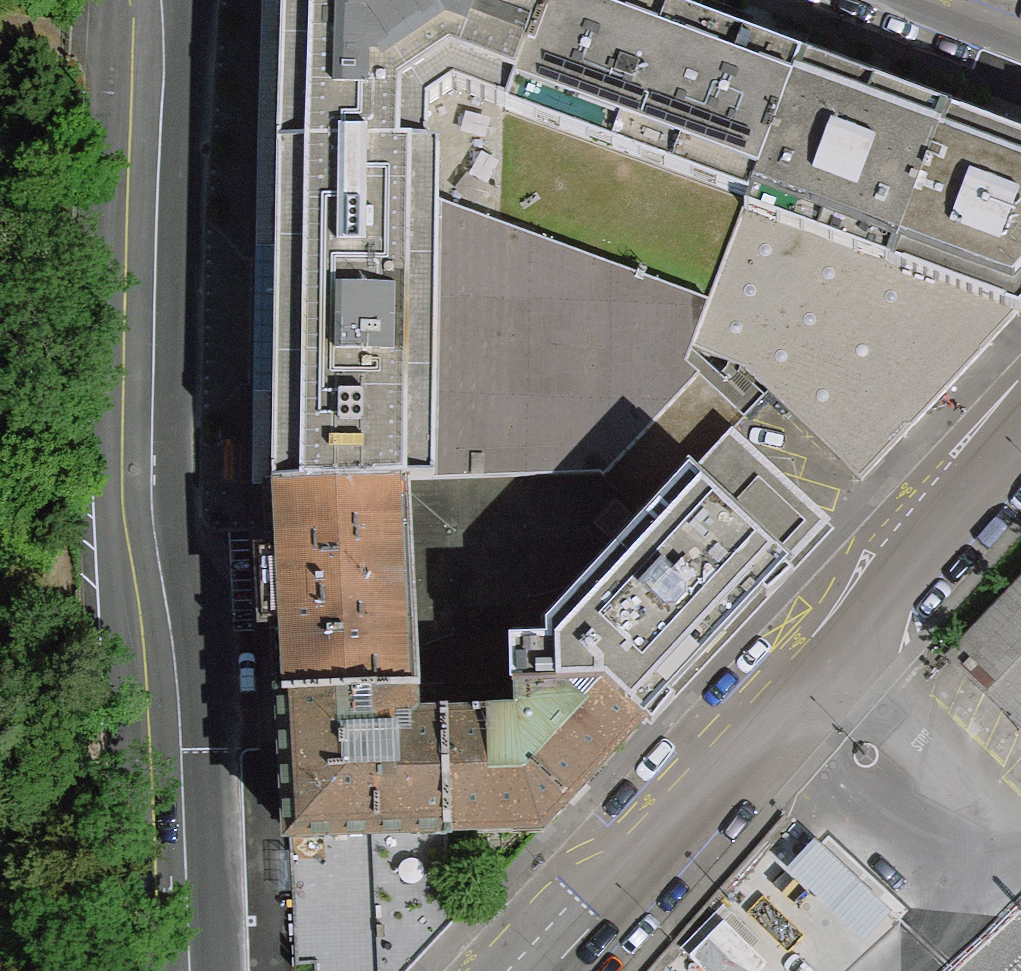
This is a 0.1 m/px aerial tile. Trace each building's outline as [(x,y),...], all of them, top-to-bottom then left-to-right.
[(506,109),(547,0),(282,0),(278,148),(428,148),(429,106),(454,90),(506,109)] [(802,59),(643,0),(547,0),(506,109),(750,199),(802,59)] [(746,211),(891,265),(947,113),(802,59),(750,199),(746,211)] [(1020,312),(1020,311),(1020,140),(947,113),(891,265),(1020,312)] [(441,149),(428,148),(278,148),(272,485),(400,482),(434,481),(439,204),(441,149)] [(501,228),(439,204),(434,481),(599,475),(650,520),(691,476),(730,433),(745,418),(687,364),(694,348),(702,329),(710,309),(501,228)] [(891,265),(746,211),(710,309),(702,329),(743,368),(863,481),(1020,312),(891,265)] [(702,329),(694,348),(743,368),(702,329)] [(730,433),(691,476),(786,565),(826,522),(730,433)] [(434,481),(400,482),(412,687),(516,684),(514,644),(550,643),(548,628),(650,520),(599,475),(434,481)] [(514,644),(516,684),(520,684),(603,682),(641,719),(786,565),(691,476),(650,520),(548,628),(550,643),(514,644)] [(412,687),(400,482),(272,485),(285,692),(412,687)] [(1020,708),(1020,586),(960,651),(1020,708)] [(603,682),(520,684),(521,716),(445,719),(448,829),(542,827),(641,719),(603,682)] [(448,829),(445,719),(413,720),(412,687),(285,692),(292,833),(448,829)] [(448,829),(292,833),(297,964),(317,964),(317,970),(408,970),(456,920),(454,919),(453,910),(450,910),(448,829)] [(824,885),(778,845),(669,970),(825,970),(866,922),(824,885)]
